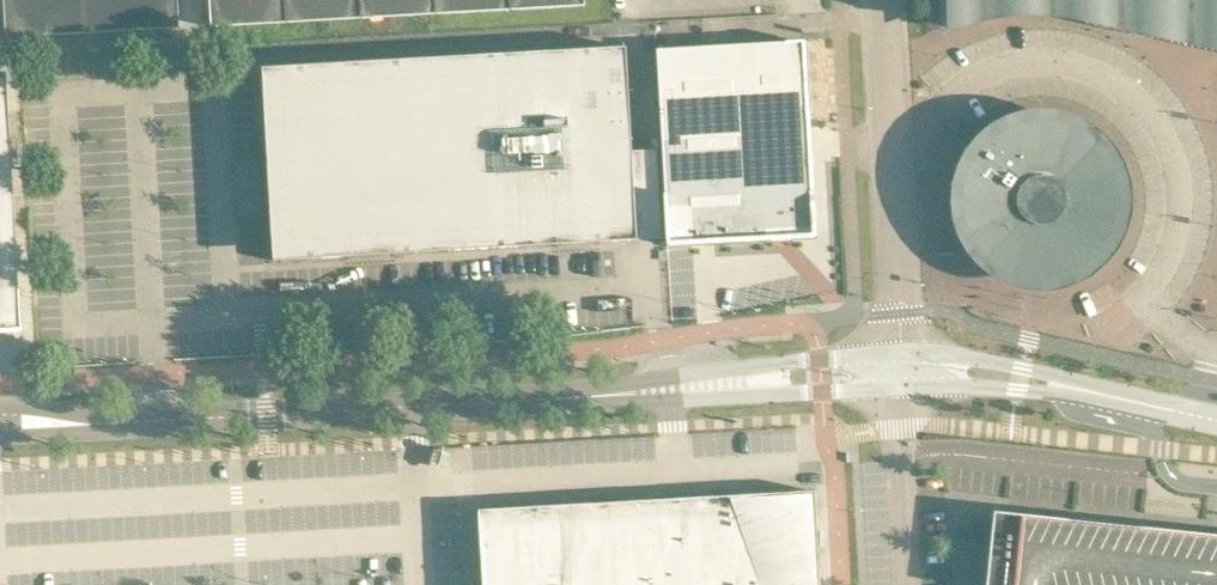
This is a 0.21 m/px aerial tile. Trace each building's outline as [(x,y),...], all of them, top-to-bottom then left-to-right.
[(6,37),(180,28),(178,0),(4,0),(6,37)] [(211,27),(286,23),(284,0),(209,0),(211,27)] [(286,23),(360,19),(359,0),(284,0),(286,23)] [(360,19),(435,14),(434,0),(359,0),(360,19)] [(435,14),(510,10),(509,0),(434,0),(435,14)] [(510,10),(585,6),(585,0),(509,0),(510,10)] [(1040,0),(947,0),(948,26),(956,23),(964,20),(972,17),(980,15),(989,13),(997,11),(1005,10),(1014,9),(1023,8),(1031,8),(1040,8),(1040,0)] [(1119,0),(1040,0),(1040,8),(1047,9),(1055,9),(1062,10),(1069,11),(1119,22),(1119,0)] [(1213,0),(1119,0),(1119,22),(1213,43),(1213,0)] [(657,49),(668,243),(814,235),(803,41),(657,49)] [(626,47),(263,67),(266,131),(275,130),(282,250),(273,250),(273,260),(351,256),(350,246),(391,244),(392,253),(565,244),(565,234),(599,232),(600,242),(637,239),(632,151),(626,47)] [(16,233),(14,185),(13,166),(11,134),(9,111),(8,84),(7,73),(0,73),(0,330),(19,329),(19,332),(22,331),(16,233)] [(1100,146),(1096,142),(1092,139),(1087,136),(1083,133),(1078,130),(1073,128),(1068,126),(1063,124),(1058,123),(1053,122),(1047,121),(1042,121),(1037,121),(1031,122),(1026,123),(1021,124),(1015,125),(1010,127),(1006,130),(1001,132),(996,135),(992,138),(988,142),(984,146),(984,145),(983,146),(985,148),(971,170),(968,170),(967,170),(968,171),(966,176),(965,181),(964,186),(963,191),(962,197),(962,202),(963,208),(963,213),(964,218),(966,224),(968,229),(970,234),(972,239),(975,243),(978,248),(982,252),(985,256),(989,260),(993,263),(998,266),(1002,269),(1007,272),(1012,274),(1017,276),(1023,277),(1028,278),(1033,279),(1039,279),(1044,279),(1050,279),(1055,278),(1060,277),(1066,276),(1071,274),(1076,272),(1074,269),(1087,257),(1091,262),(1105,248),(1100,243),(1112,231),(1114,232),(1116,227),(1118,222),(1119,216),(1120,211),(1121,206),(1121,200),(1121,195),(1120,190),(1119,184),(1118,179),(1116,174),(1114,169),(1112,164),(1109,159),(1106,155),(1103,150),(1100,146)] [(478,509),(482,584),(821,584),(819,560),(815,490),(800,491),(782,492),(757,493),(726,495),(706,496),(597,502),(478,509)] [(1132,526),(1131,529),(1119,528),(997,515),(989,584),(1216,584),(1216,535),(1132,526)]
